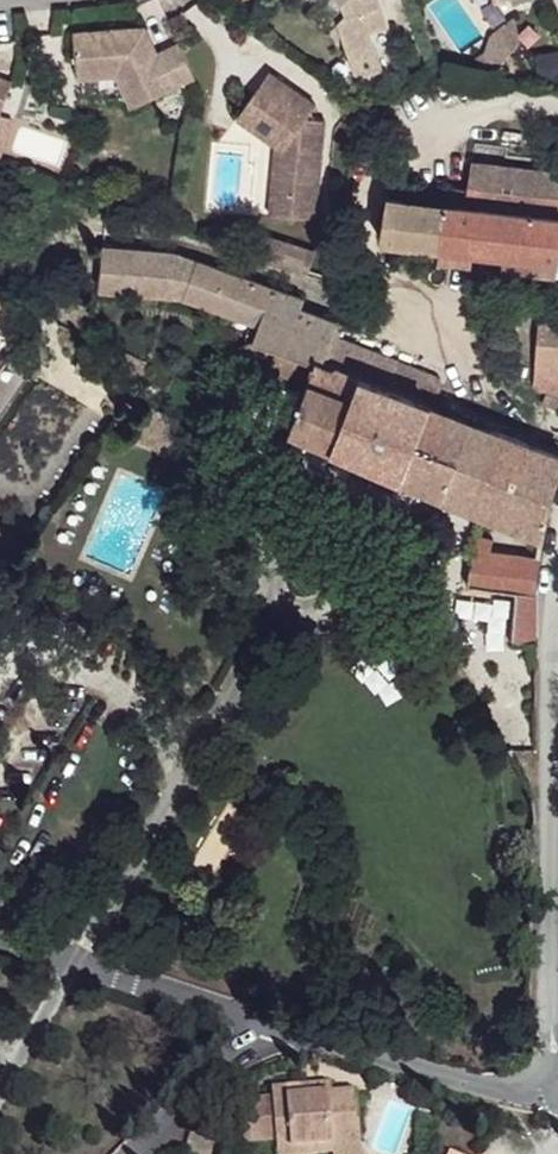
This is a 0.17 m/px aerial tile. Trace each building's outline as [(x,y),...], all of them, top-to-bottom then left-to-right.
[(340,1),(341,13),(336,25),(341,54),(370,47),(368,35),(387,31),(382,0),(339,0),(340,1)] [(141,27),(126,28),(130,40),(145,36),(141,27)] [(192,79),(176,45),(154,55),(145,36),(130,40),(126,28),(68,34),(71,71),(109,69),(113,76),(130,109),(192,79)] [(479,70),(473,61),(463,66),(469,75),(479,70)] [(72,80),(113,76),(109,69),(71,71),(72,80)] [(289,196),(286,214),(310,217),(322,119),(302,118),(312,105),(265,71),(232,118),(274,147),(281,152),(279,162),(271,162),(268,192),(289,196)] [(12,79),(0,75),(0,113),(1,113),(12,79)] [(0,117),(0,156),(12,116),(1,113),(0,117)] [(274,147),(271,162),(279,162),(281,152),(274,147)] [(473,164),(469,190),(455,189),(452,204),(482,210),(475,254),(505,257),(553,264),(557,264),(557,175),(473,164)] [(264,212),(286,214),(289,196),(268,192),(264,212)] [(442,249),(448,204),(390,197),(381,240),(442,249)] [(482,210),(452,204),(448,204),(442,249),(448,250),(475,254),(482,210)] [(295,249),(265,240),(259,259),(289,269),(295,249)] [(442,496),(473,421),(436,407),(443,387),(422,379),(425,372),(355,344),(353,348),(338,342),(344,328),(302,310),(304,301),(177,254),(103,247),(101,291),(184,298),(260,326),(256,341),(316,365),(307,386),(292,430),(442,496)] [(448,250),(442,249),(439,269),(453,271),(455,265),(445,263),(448,250)] [(475,254),(448,250),(445,263),(455,265),(473,268),(475,254)] [(553,264),(505,257),(503,273),(551,279),(551,276),(553,264)] [(539,361),(557,362),(557,320),(542,320),(539,361)] [(275,372),(307,386),(316,365),(256,341),(241,348),(238,352),(276,367),(275,372)] [(548,393),(557,396),(557,362),(539,361),(535,389),(548,393)] [(557,410),(557,396),(548,393),(544,406),(557,410)] [(501,432),(473,421),(442,496),(473,508),(503,433),(501,432)] [(495,518),(525,443),(503,433),(473,508),(488,515),(495,518)] [(525,443),(495,518),(545,535),(553,493),(557,479),(557,455),(525,443)] [(538,592),(542,562),(492,554),(493,540),(478,535),(473,549),(469,587),(517,596),(515,643),(537,644),(538,592)] [(334,1085),(307,1088),(308,1097),(335,1094),(334,1085)] [(362,1142),(358,1093),(335,1094),(308,1097),(307,1088),(275,1091),(276,1099),(253,1101),(255,1122),(245,1122),(247,1144),(279,1141),(280,1151),(310,1148),(310,1153),(335,1153),(335,1145),(362,1142)] [(362,1142),(335,1145),(335,1153),(363,1153),(362,1142)]
